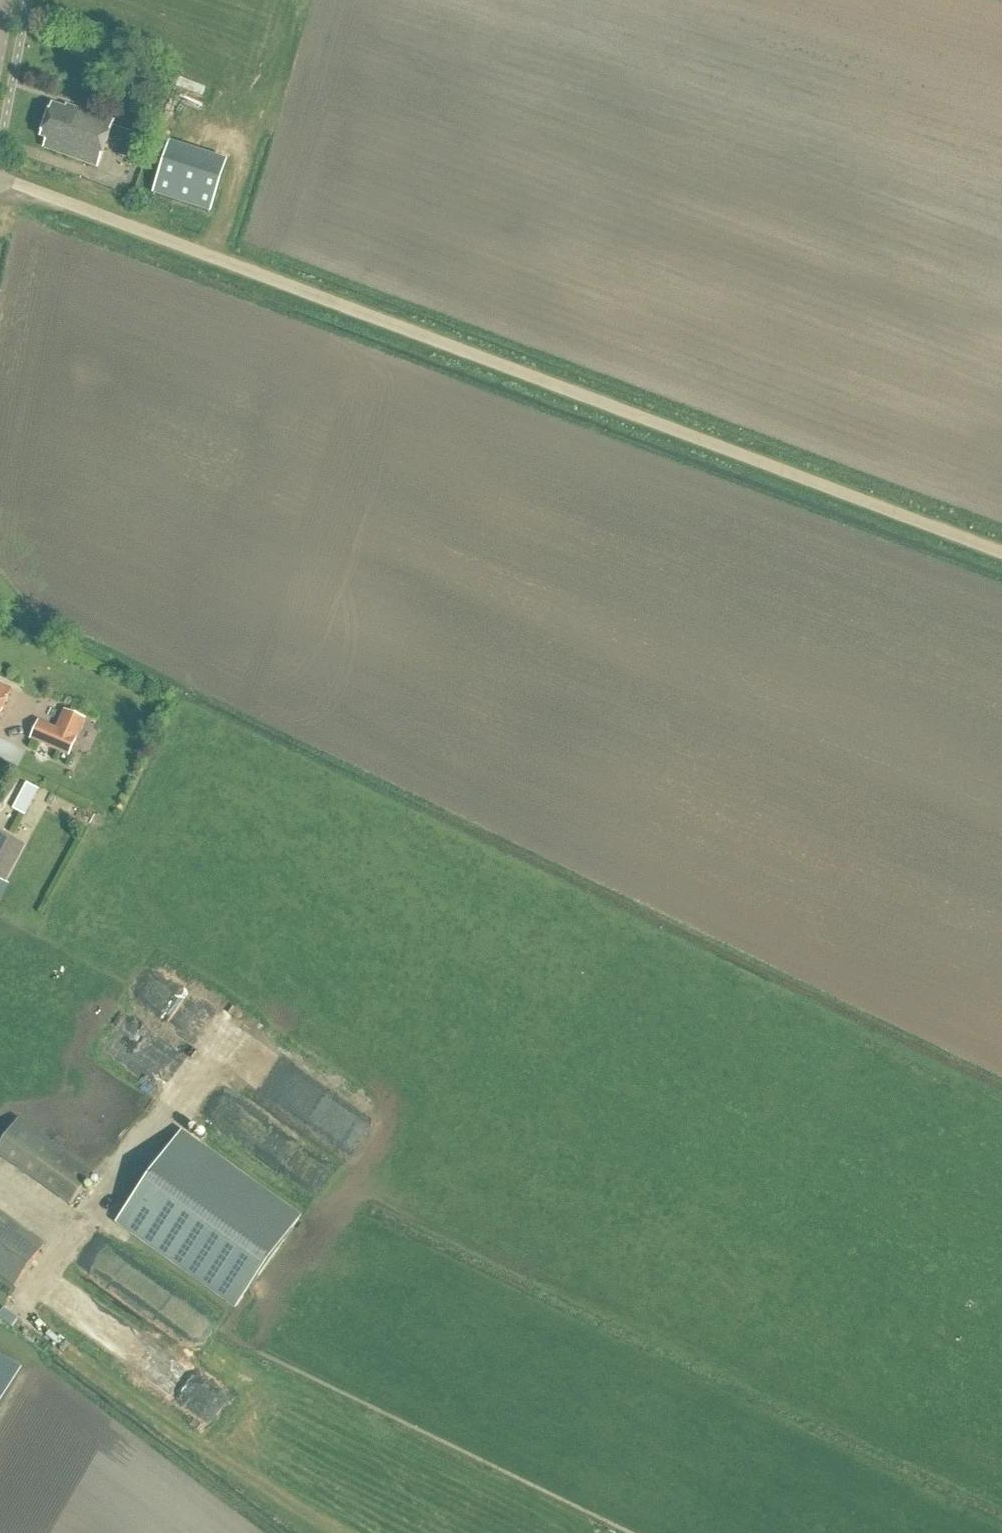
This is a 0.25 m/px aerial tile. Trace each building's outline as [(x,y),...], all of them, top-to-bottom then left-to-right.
[(99,168),(115,120),(81,108),(80,110),(66,105),(66,107),(54,103),(41,139),(46,141),(43,148),(99,168)] [(144,111),(134,107),(131,115),(141,119),(144,111)] [(147,123),(140,121),(136,132),(144,135),(147,123)] [(163,198),(223,212),(236,157),(175,144),(163,198)] [(12,688),(0,683),(0,715),(12,688)] [(30,740),(69,757),(86,720),(64,710),(56,728),(38,721),(30,740)] [(25,800),(21,787),(9,791),(11,798),(17,802),(25,800)] [(6,885),(26,847),(0,833),(0,882),(6,885)] [(141,1006),(192,1028),(202,1004),(151,982),(141,1006)] [(149,1081),(162,1068),(149,1055),(136,1068),(149,1081)] [(71,1206),(93,1176),(95,1173),(19,1118),(0,1145),(0,1157),(70,1208),(71,1206)] [(299,1220),(181,1136),(119,1222),(237,1307),(299,1220)] [(44,1245),(0,1213),(0,1277),(14,1287),(44,1245)] [(146,1295),(163,1303),(170,1290),(153,1282),(146,1295)] [(86,1330),(94,1313),(84,1309),(77,1325),(86,1330)] [(22,1372),(0,1359),(0,1410),(22,1372)]
